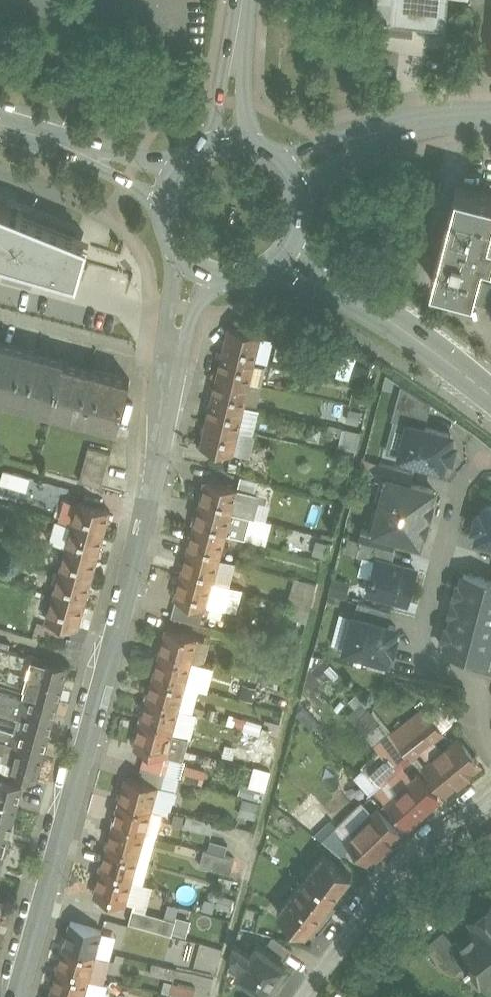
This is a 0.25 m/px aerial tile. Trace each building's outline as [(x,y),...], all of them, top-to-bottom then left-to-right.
[(375,4),(373,6),(376,10),(378,13),(378,16),(379,19),(393,21),(392,23),(402,24),(401,26),(413,27),(413,25),(447,28),(450,0),(375,0),(375,4)] [(459,184),(434,279),(475,290),(479,278),(486,253),(490,254),(490,193),(459,184)] [(0,202),(0,253),(82,276),(92,235),(0,202)] [(479,278),(475,290),(473,299),(490,304),(490,281),(479,278)] [(262,333),(231,326),(225,350),(256,357),(270,360),(275,337),(262,334),(262,333)] [(0,342),(0,343),(0,393),(5,395),(6,390),(37,398),(35,402),(53,407),(65,362),(66,359),(0,342)] [(256,357),(225,350),(203,444),(234,452),(256,357)] [(338,374),(351,376),(355,353),(342,351),(338,374)] [(131,379),(65,362),(53,407),(70,411),(69,414),(102,423),(103,420),(119,424),(118,425),(119,426),(132,378),(131,378),(131,379)] [(433,404),(403,384),(394,418),(410,422),(410,421),(427,426),(433,404)] [(362,412),(349,409),(346,421),(359,424),(362,412)] [(427,426),(410,421),(410,422),(402,454),(444,466),(447,454),(453,456),(456,443),(450,442),(453,433),(427,426)] [(361,433),(346,429),(341,445),(356,449),(361,433)] [(112,452),(90,446),(81,480),(103,486),(112,452)] [(415,471),(381,461),(377,474),(389,477),(389,476),(412,482),(415,471)] [(258,479),(243,475),(239,487),(255,492),(258,479)] [(412,482),(389,476),(389,477),(382,503),(429,515),(430,512),(432,512),(434,502),(432,501),(436,488),(412,482)] [(239,487),(208,478),(202,503),(233,511),(233,510),(251,515),(253,515),(259,493),(255,492),(239,487)] [(111,509),(81,501),(74,525),(105,533),(111,509)] [(233,511),(202,503),(196,526),(227,534),(227,532),(233,511)] [(429,515),(382,503),(375,529),(375,530),(398,536),(421,542),(425,530),(427,530),(430,520),(428,519),(429,515)] [(488,503),(485,514),(479,513),(476,526),(481,527),(479,536),(490,539),(490,504),(488,503)] [(251,515),(233,510),(233,511),(227,532),(246,537),(251,515)] [(105,533),(74,525),(68,548),(98,557),(105,533)] [(227,534),(196,526),(183,572),(214,581),(214,580),(230,584),(236,561),(221,557),(227,534)] [(398,536),(375,530),(375,529),(364,526),(360,539),(363,539),(395,548),(398,536)] [(395,548),(363,539),(359,554),(379,559),(379,558),(394,562),(397,548),(395,548)] [(328,543),(317,540),(313,554),(324,557),(328,543)] [(98,557),(68,548),(61,571),(92,580),(98,557)] [(394,562),(379,558),(379,559),(374,576),(370,578),(368,585),(371,589),(370,591),(408,601),(417,568),(394,562)] [(92,580),(61,571),(55,594),(86,603),(92,580)] [(214,581),(183,572),(177,596),(178,597),(206,605),(208,605),(214,581)] [(465,572),(463,583),(459,582),(456,592),(460,593),(459,597),(490,606),(490,579),(465,572)] [(350,582),(334,577),(330,592),(346,597),(350,582)] [(316,584),(296,579),(290,602),(310,607),(316,584)] [(86,603),(55,594),(48,618),(79,627),(86,603)] [(206,605),(178,597),(174,612),(201,620),(206,605)] [(459,597),(458,601),(454,600),(451,610),(455,611),(452,622),(490,632),(490,606),(459,597)] [(394,610),(359,601),(356,614),(390,624),(394,610)] [(390,624),(356,614),(347,647),(389,659),(393,647),(395,648),(399,635),(396,634),(398,626),(390,624)] [(452,622),(451,626),(447,625),(445,635),(449,636),(446,647),(476,656),(490,659),(490,658),(490,656),(490,632),(452,622)] [(67,629),(45,623),(42,635),(65,641),(67,629)] [(199,636),(168,627),(162,651),(193,660),(199,636)] [(0,647),(0,648),(0,659),(6,660),(4,667),(64,683),(69,665),(0,647)] [(193,660),(162,651),(155,675),(186,683),(193,660)] [(490,658),(490,659),(476,656),(473,667),(490,672),(490,658)] [(4,667),(6,660),(0,659),(0,667),(11,670),(8,679),(28,685),(26,691),(59,701),(64,683),(4,667)] [(279,679),(257,673),(254,685),(276,691),(279,679)] [(186,683),(155,675),(149,697),(180,706),(180,707),(193,710),(194,704),(199,687),(186,683)] [(26,691),(24,700),(19,699),(19,697),(2,692),(0,698),(0,702),(55,718),(59,701),(26,691)] [(180,706),(149,697),(143,721),(174,729),(180,707),(180,706)] [(0,702),(0,713),(18,718),(19,717),(27,719),(25,728),(50,734),(55,718),(0,702)] [(207,708),(194,704),(193,710),(198,712),(197,712),(205,714),(207,708)] [(239,715),(232,713),(229,723),(236,726),(239,715)] [(264,723),(239,715),(236,726),(261,733),(264,723)] [(443,732),(429,715),(420,722),(434,739),(443,732)] [(174,729),(143,721),(136,746),(167,754),(167,753),(184,757),(190,736),(173,731),(174,729)] [(420,722),(410,730),(425,747),(434,739),(420,722)] [(25,728),(23,736),(14,734),(14,732),(0,728),(0,739),(45,752),(50,734),(25,728)] [(480,762),(461,738),(455,743),(451,739),(445,744),(449,748),(444,752),(464,776),(480,762)] [(0,739),(0,769),(37,779),(45,752),(0,739)] [(444,752),(434,739),(425,747),(430,756),(434,761),(428,766),(447,789),(464,776),(444,752)] [(265,753),(238,747),(236,757),(262,764),(265,753)] [(402,767),(387,751),(378,759),(393,776),(402,767)] [(165,758),(143,752),(140,763),(162,769),(165,758)] [(378,759),(369,767),(384,784),(393,776),(378,759)] [(205,770),(186,765),(183,776),(202,781),(205,770)] [(440,796),(419,773),(413,778),(410,774),(409,775),(402,767),(393,776),(395,778),(424,810),(440,796)] [(159,784),(128,776),(121,800),(152,808),(159,784)] [(0,778),(0,798),(18,803),(19,803),(24,784),(0,778)] [(424,810),(395,778),(385,787),(393,796),(387,802),(408,824),(424,810)] [(263,788),(245,782),(242,793),(261,798),(263,788)] [(306,795),(293,812),(321,836),(335,819),(306,795)] [(0,798),(0,816),(13,820),(18,803),(0,798)] [(260,802),(244,798),(239,814),(256,818),(260,802)] [(152,808),(121,800),(115,823),(146,832),(156,835),(162,811),(152,808)] [(361,803),(337,827),(349,839),(373,815),(361,803)] [(349,839),(348,839),(370,861),(401,831),(379,809),(373,815),(349,839)] [(216,821),(189,814),(186,825),(213,833),(216,821)] [(0,816),(0,834),(8,836),(13,820),(0,816)] [(146,832),(115,823),(109,846),(150,858),(157,835),(156,835),(146,832)] [(4,854),(8,836),(0,834),(0,853),(4,854)] [(230,844),(211,839),(209,849),(227,854),(230,844)] [(150,858),(109,846),(103,870),(134,878),(133,879),(144,882),(151,858),(150,858)] [(232,859),(205,852),(202,863),(229,870),(232,859)] [(325,853),(279,911),(308,933),(353,875),(325,853)] [(134,878),(103,870),(96,894),(127,902),(128,900),(147,905),(153,884),(144,882),(133,879),(134,878)] [(218,900),(205,897),(203,904),(231,910),(234,896),(219,893),(218,900)] [(453,945),(467,962),(469,964),(471,962),(485,979),(490,975),(490,904),(483,911),(488,917),(457,942),(453,945)] [(177,919),(135,907),(131,921),(173,933),(174,930),(177,919)] [(190,920),(178,917),(177,919),(174,930),(186,934),(190,920)] [(103,929),(72,920),(59,967),(90,976),(103,929)] [(445,928),(431,939),(457,971),(467,962),(453,945),(457,942),(445,928)] [(249,939),(241,934),(239,943),(244,946),(249,939)] [(203,941),(192,965),(214,974),(224,950),(203,941)] [(288,963),(259,943),(252,952),(244,946),(239,943),(238,942),(235,953),(246,961),(239,972),(268,992),(269,990),(274,990),(280,982),(278,978),(288,963)] [(178,967),(154,961),(151,972),(176,978),(178,967)] [(59,967),(53,990),(77,996),(84,996),(90,976),(59,967)] [(174,982),(167,980),(164,991),(171,993),(174,982)] [(174,982),(171,993),(189,996),(195,996),(197,987),(174,982)]
